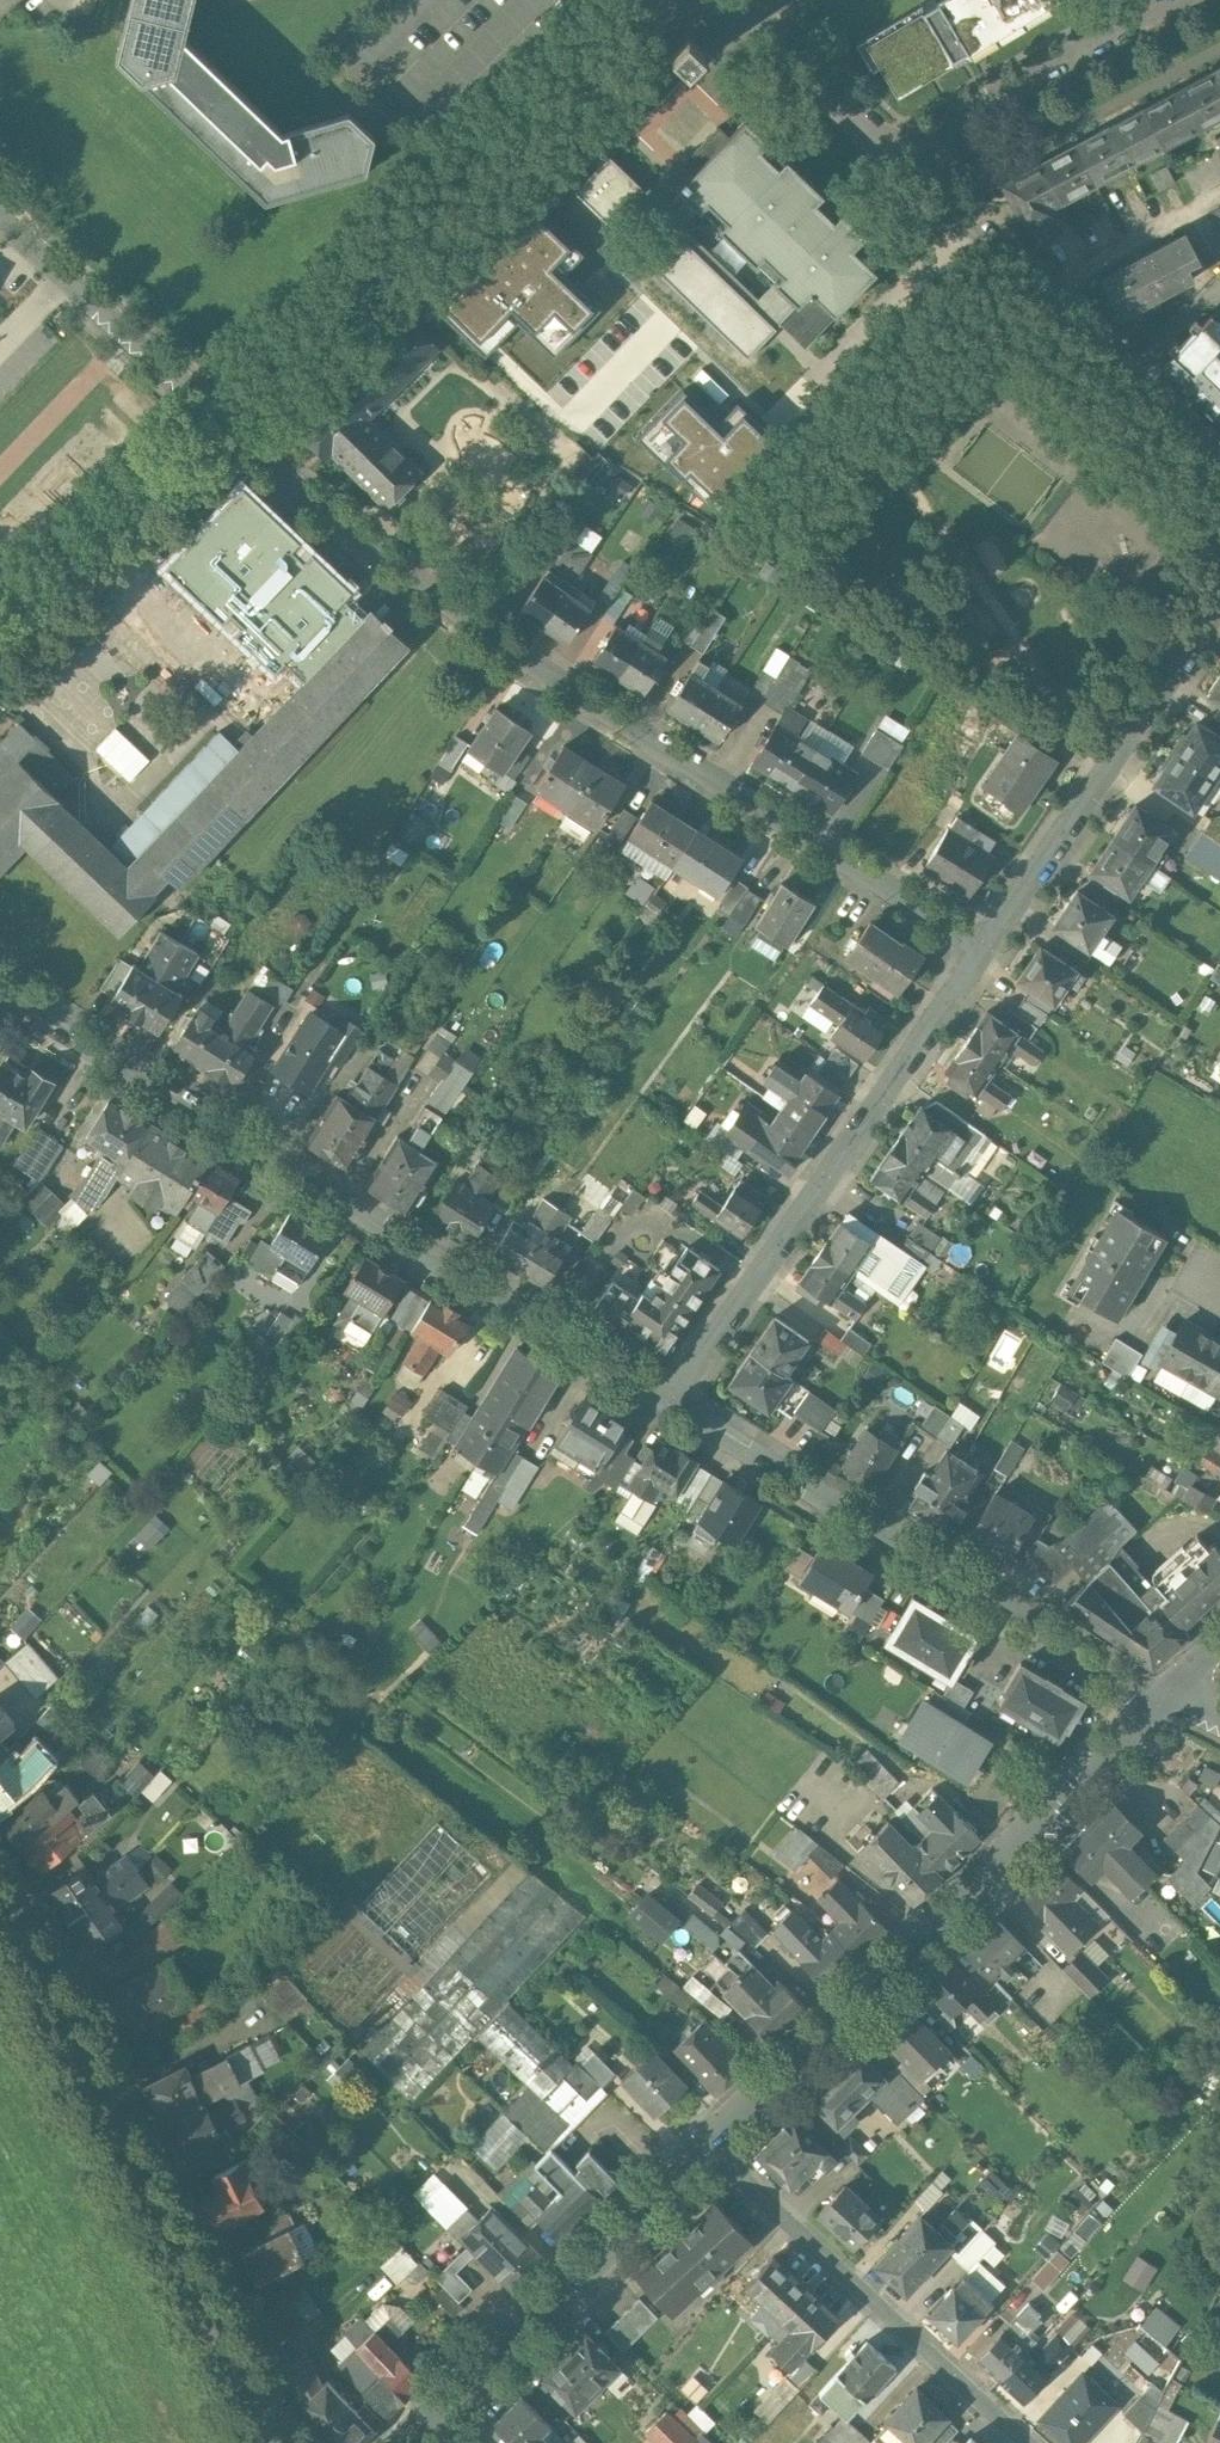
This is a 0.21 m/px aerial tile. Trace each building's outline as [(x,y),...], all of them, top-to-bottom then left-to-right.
[(115,60),(266,204),(366,175),(374,140),(349,115),(281,133),(184,40),(194,0),(130,0),(115,60)] [(926,11),(922,4),(856,44),(873,72),(882,66),(899,94),(953,61),(967,53),(971,59),(1069,0),(944,0),(926,11)] [(709,53),(693,36),(674,54),(690,71),(709,53)] [(1211,71),(1219,88),(1219,66),(1211,71)] [(1177,89),(1198,130),(1219,118),(1219,88),(1211,71),(1177,89)] [(1177,89),(1143,108),(1164,148),(1198,130),(1177,89)] [(1143,108),(1109,126),(1131,166),(1164,148),(1143,108)] [(867,233),(746,117),(728,136),(718,126),(685,161),(695,171),(678,189),(680,191),(700,210),(776,282),(798,303),(780,322),(782,324),(806,346),(837,314),(836,312),(876,270),(853,248),(867,233)] [(1109,126),(1076,144),(1097,184),(1131,166),(1109,126)] [(1076,144),(1042,162),(1063,202),(1097,184),(1076,144)] [(700,210),(680,191),(664,208),(609,156),(575,192),(610,225),(636,197),(673,232),(646,260),(749,359),(782,324),(780,322),(798,303),(776,282),(759,299),(683,227),(700,210)] [(1042,162),(1001,183),(1027,231),(1056,215),(1052,208),(1063,202),(1042,162)] [(531,201),(431,303),(486,356),(519,323),(547,349),(556,339),(565,348),(593,319),(584,310),(593,301),(566,274),(576,263),(569,255),(577,246),(531,201)] [(1077,223),(1092,250),(1112,240),(1098,212),(1077,223)] [(1187,233),(1103,278),(1123,317),(1194,279),(1185,262),(1198,256),(1187,233)] [(1212,316),(1212,315),(1211,314),(1164,363),(1165,364),(1166,363),(1195,391),(1197,389),(1202,394),(1200,396),(1219,415),(1219,416),(1219,417),(1219,324),(1212,316)] [(408,318),(297,429),(328,460),(333,455),(386,509),(422,473),(369,419),(439,349),(408,318)] [(115,358),(110,363),(120,372),(125,366),(115,358)] [(684,389),(647,428),(655,436),(645,446),(682,481),(692,471),(701,479),(692,488),(710,505),(718,496),(727,505),(775,455),(767,446),(775,438),(739,403),(719,423),(684,389)] [(230,495),(197,530),(219,551),(220,552),(247,524),(253,517),(230,495)] [(247,524),(220,552),(219,551),(215,556),(226,566),(257,534),(247,524)] [(355,629),(257,534),(226,566),(325,661),(355,629)] [(580,545),(559,576),(562,578),(572,584),(593,553),(580,545)] [(545,575),(521,610),(543,625),(572,584),(562,578),(557,584),(545,575)] [(572,584),(543,625),(567,641),(595,600),(572,584)] [(705,623),(691,645),(704,653),(726,617),(714,609),(705,623)] [(220,730),(141,814),(129,826),(128,826),(129,827),(121,835),(121,834),(120,835),(108,849),(62,805),(27,842),(121,932),(157,895),(153,891),(168,875),(180,886),(409,644),(390,626),(393,624),(386,617),(383,619),(373,610),(355,629),(325,661),(241,750),(220,730)] [(692,616),(679,638),(691,645),(705,623),(692,616)] [(625,630),(617,625),(594,661),(620,677),(647,634),(630,623),(625,630)] [(647,634),(620,677),(645,693),(668,657),(659,651),(663,644),(647,634)] [(700,658),(669,708),(694,724),(717,687),(702,678),(710,665),(700,658)] [(806,679),(783,665),(776,676),(799,690),(806,679)] [(799,690),(776,676),(762,699),(784,713),(785,713),(788,709),(799,690)] [(1209,692),(1209,693),(1210,694),(1208,697),(1219,705),(1219,676),(1209,692)] [(717,687),(694,724),(720,740),(742,703),(717,687)] [(1032,721),(1010,707),(1001,721),(1017,733),(1022,736),(1032,721)] [(529,731),(496,708),(468,748),(501,771),(529,731)] [(776,724),(753,761),(793,786),(816,749),(796,737),(803,724),(799,716),(788,709),(785,713),(784,713),(776,724)] [(909,734),(884,718),(862,753),(887,769),(909,734)] [(0,744),(0,871),(27,842),(62,805),(65,803),(57,796),(75,776),(20,723),(0,744)] [(1209,728),(1208,730),(1197,723),(1188,736),(1184,734),(1173,750),(1214,778),(1219,769),(1219,736),(1209,728)] [(1017,733),(983,783),(1020,807),(1054,757),(1022,736),(1017,733)] [(564,747),(538,791),(570,809),(596,766),(564,747)] [(841,765),(816,749),(793,786),(833,811),(856,774),(841,765)] [(1173,750),(1162,766),(1166,769),(1156,783),(1167,790),(1166,792),(1182,803),(1183,802),(1193,809),(1203,795),(1211,800),(1216,799),(1219,794),(1219,782),(1214,778),(1173,750)] [(596,766),(570,809),(598,828),(626,784),(597,766),(596,766)] [(697,830),(652,801),(629,837),(674,866),(697,830)] [(1149,815),(1135,805),(1114,837),(1151,862),(1173,831),(1160,822),(1164,817),(1153,809),(1149,815)] [(625,809),(606,839),(619,847),(637,817),(625,809)] [(1219,817),(1211,819),(1202,832),(1219,844),(1219,817)] [(996,841),(973,827),(965,840),(988,854),(996,841)] [(1216,842),(1202,832),(1197,828),(1189,840),(1209,853),(1216,842)] [(965,840),(948,829),(923,869),(970,898),(994,858),(988,854),(965,840)] [(743,860),(697,830),(674,866),(720,896),(743,860)] [(1151,862),(1114,837),(1091,872),(1101,879),(1098,884),(1111,893),(1114,888),(1128,897),(1151,862)] [(736,879),(717,908),(728,915),(747,889),(749,887),(736,879)] [(816,904),(783,883),(756,926),(789,947),(816,904)] [(763,898),(747,889),(728,915),(727,917),(745,928),(763,898)] [(1112,916),(1077,892),(1054,927),(1094,954),(1106,937),(1100,933),(1112,916)] [(900,945),(869,923),(846,956),(898,993),(924,956),(903,941),(900,945)] [(161,932),(139,968),(156,978),(178,943),(161,932)] [(197,954),(178,943),(156,978),(175,990),(197,954)] [(1085,976),(1040,947),(1018,981),(1053,1004),(1068,981),(1077,988),(1085,976)] [(119,957),(101,987),(113,995),(131,965),(119,957)] [(1219,962),(1210,977),(1219,983),(1219,963),(1219,962)] [(113,995),(110,999),(134,1014),(156,978),(139,968),(132,963),(113,995)] [(272,974),(263,968),(253,983),(263,989),(271,976),(272,974)] [(294,989),(271,976),(263,989),(258,997),(272,1006),(286,1002),(294,989)] [(294,989),(286,1002),(296,1008),(312,983),(302,976),(294,989)] [(825,985),(812,977),(807,984),(820,993),(825,985)] [(175,990),(156,978),(134,1014),(158,1029),(181,993),(175,990)] [(886,1026),(825,985),(820,993),(812,1005),(840,1024),(832,1037),(865,1059),(886,1026)] [(247,990),(222,1030),(233,1037),(258,997),(247,990)] [(324,996),(313,990),(307,999),(318,1006),(324,996)] [(272,1006),(258,997),(233,1037),(247,1046),(272,1006)] [(1047,1014),(1024,998),(1015,1012),(1037,1027),(1047,1014)] [(199,1006),(185,1028),(203,1039),(207,1042),(218,1027),(213,1025),(217,1018),(199,1006)] [(1043,1049),(987,1011),(967,1041),(998,1062),(1009,1046),(1034,1063),(1043,1049)] [(311,1014),(295,1040),(293,1039),(284,1053),(285,1054),(276,1068),(275,1069),(292,1080),(290,1082),(289,1082),(289,1083),(306,1094),(307,1093),(307,1092),(328,1058),(340,1066),(363,1030),(350,1022),(343,1032),(312,1012),(311,1013),(311,1014)] [(389,1028),(376,1018),(362,1038),(376,1047),(389,1028)] [(222,1030),(218,1027),(207,1042),(203,1039),(190,1059),(233,1087),(256,1051),(247,1046),(233,1037),(222,1030)] [(203,1039),(185,1028),(172,1048),(190,1059),(203,1039)] [(432,1040),(416,1066),(427,1073),(443,1047),(432,1040)] [(998,1062),(967,1041),(946,1071),(951,1074),(946,1081),(966,1095),(971,1088),(984,1097),(997,1106),(1003,1109),(1011,1097),(986,1080),(998,1062)] [(859,1063),(835,1047),(827,1059),(850,1075),(859,1063)] [(378,1049),(357,1082),(351,1079),(345,1088),(351,1092),(346,1100),(358,1107),(362,1110),(395,1060),(378,1049)] [(414,1057),(402,1049),(395,1060),(407,1068),(414,1057)] [(444,1052),(429,1073),(441,1082),(456,1060),(444,1052)] [(0,1068),(0,1146),(16,1120),(25,1126),(52,1081),(33,1069),(32,1070),(8,1056),(0,1068)] [(850,1075),(827,1059),(817,1073),(841,1090),(850,1075)] [(395,1060),(362,1110),(378,1119),(377,1120),(381,1122),(387,1114),(380,1109),(407,1068),(395,1060)] [(472,1072),(456,1060),(441,1082),(433,1092),(435,1093),(426,1106),(423,1104),(411,1123),(416,1127),(407,1141),(396,1135),(365,1185),(388,1199),(389,1199),(419,1150),(430,1134),(441,1117),(442,1117),(472,1072)] [(840,1094),(807,1071),(801,1080),(775,1062),(763,1079),(789,1097),(781,1108),(814,1132),(840,1094)] [(336,1094),(306,1143),(328,1156),(358,1107),(346,1100),(336,1094)] [(997,1106),(984,1097),(976,1109),(989,1118),(997,1106)] [(149,1122),(110,1099),(85,1139),(117,1158),(114,1164),(104,1157),(91,1179),(73,1198),(88,1213),(104,1195),(119,1171),(149,1122)] [(963,1119),(940,1102),(932,1114),(955,1130),(963,1119)] [(773,1120),(747,1103),(729,1129),(726,1133),(745,1146),(768,1162),(770,1159),(789,1172),(796,1161),(794,1160),(814,1132),(781,1108),(773,1120)] [(921,1106),(891,1148),(924,1170),(924,1171),(954,1191),(971,1203),(984,1184),(963,1169),(961,1173),(959,1172),(984,1137),(985,1137),(986,1135),(963,1119),(955,1130),(932,1114),(921,1106)] [(362,1110),(358,1107),(328,1156),(347,1168),(377,1120),(378,1119),(362,1110)] [(442,1117),(441,1117),(430,1134),(435,1138),(448,1146),(459,1128),(442,1117)] [(209,1159),(149,1122),(119,1171),(136,1181),(130,1192),(156,1208),(163,1198),(179,1208),(190,1191),(190,1190),(209,1159)] [(729,1129),(719,1122),(708,1138),(737,1158),(745,1146),(726,1133),(729,1129)] [(63,1146),(37,1129),(17,1161),(42,1178),(63,1146)] [(430,1134),(419,1150),(425,1154),(435,1138),(430,1134)] [(924,1170),(891,1148),(870,1178),(927,1217),(937,1203),(913,1187),(924,1171),(924,1170)] [(419,1150),(389,1199),(407,1210),(438,1162),(425,1154),(419,1150)] [(495,1154),(487,1150),(477,1166),(485,1172),(495,1154)] [(238,1177),(209,1159),(190,1190),(190,1191),(202,1198),(218,1208),(226,1195),(227,1195),(238,1177)] [(485,1172),(477,1166),(463,1189),(454,1183),(434,1215),(472,1241),(493,1208),(484,1202),(497,1180),(485,1172)] [(524,1186),(513,1178),(496,1201),(507,1209),(524,1186)] [(33,1207),(49,1223),(68,1203),(51,1187),(33,1207)] [(763,1205),(736,1187),(723,1207),(700,1192),(692,1204),(742,1237),(763,1205)] [(227,1195),(226,1195),(218,1208),(205,1229),(226,1243),(239,1222),(246,1221),(252,1211),(227,1195)] [(218,1208),(202,1198),(189,1220),(204,1230),(205,1229),(218,1208)] [(557,1208),(544,1200),(530,1223),(543,1230),(557,1208)] [(612,1214),(597,1205),(580,1232),(594,1241),(599,1234),(612,1214)] [(571,1216),(557,1208),(543,1230),(557,1238),(571,1216)] [(330,1233),(292,1210),(271,1244),(271,1245),(279,1250),(287,1255),(309,1268),(330,1233)] [(1120,1210),(1071,1290),(1116,1317),(1165,1237),(1120,1210)] [(525,1230),(513,1222),(494,1254),(519,1269),(543,1230),(530,1223),(525,1230)] [(897,1261),(841,1222),(821,1252),(851,1273),(861,1259),(886,1276),(897,1261)] [(175,1245),(187,1252),(198,1235),(187,1227),(175,1245)] [(938,1238),(923,1227),(916,1237),(931,1248),(938,1238)] [(557,1238),(543,1230),(519,1269),(545,1285),(565,1252),(553,1245),(557,1238)] [(931,1252),(908,1237),(900,1249),(923,1264),(931,1252)] [(262,1239),(249,1261),(265,1271),(279,1250),(271,1245),(271,1244),(262,1239)] [(720,1269),(687,1246),(662,1283),(660,1286),(693,1308),(720,1269)] [(208,1249),(179,1281),(197,1297),(226,1265),(208,1249)] [(279,1250),(265,1271),(273,1276),(287,1255),(279,1250)] [(851,1273),(821,1252),(800,1282),(802,1283),(797,1290),(817,1304),(822,1296),(855,1319),(867,1303),(842,1286),(851,1273)] [(309,1268),(287,1255),(273,1276),(294,1289),(301,1282),(309,1268)] [(405,1278),(367,1255),(345,1290),(353,1295),(383,1313),(405,1278)] [(693,1308),(660,1286),(662,1283),(653,1277),(638,1298),(613,1280),(591,1312),(618,1331),(625,1321),(661,1346),(668,1344),(693,1308)] [(432,1296),(411,1284),(391,1317),(395,1320),(407,1327),(412,1330),(432,1296)] [(383,1313),(353,1295),(335,1323),(345,1329),(366,1342),(374,1329),(383,1313)] [(470,1320),(433,1296),(432,1296),(412,1330),(420,1336),(439,1348),(449,1354),(470,1320)] [(293,1319),(280,1312),(266,1335),(279,1343),(293,1319)] [(808,1340),(775,1317),(752,1351),(785,1373),(808,1340)] [(407,1327),(395,1320),(381,1342),(393,1349),(407,1327)] [(1214,1337),(1185,1320),(1161,1362),(1190,1378),(1214,1337)] [(873,1343),(848,1326),(840,1338),(864,1355),(873,1343)] [(848,1344),(827,1330),(817,1344),(838,1358),(848,1344)] [(439,1348),(420,1336),(404,1362),(424,1374),(439,1348)] [(1143,1354),(1117,1337),(1102,1361),(1128,1377),(1143,1354)] [(1214,1337),(1190,1378),(1219,1395),(1219,1394),(1219,1340),(1214,1337)] [(1152,1340),(1137,1364),(1149,1371),(1164,1347),(1152,1340)] [(517,1347),(475,1416),(476,1417),(459,1444),(458,1444),(456,1446),(478,1459),(499,1426),(502,1429),(512,1412),(506,1409),(536,1358),(517,1347)] [(785,1373),(752,1351),(730,1382),(769,1410),(791,1377),(785,1373)] [(536,1358),(506,1409),(512,1412),(502,1429),(499,1426),(478,1459),(480,1461),(475,1468),(493,1479),(497,1472),(499,1472),(513,1449),(560,1373),(536,1358)] [(1149,1371),(1137,1364),(1130,1375),(1141,1382),(1149,1371)] [(469,1404),(443,1388),(426,1415),(451,1431),(452,1432),(465,1410),(465,1411),(469,1404)] [(837,1409),(809,1390),(794,1412),(821,1431),(837,1409)] [(629,1419),(588,1394),(559,1440),(581,1454),(574,1465),(575,1467),(589,1476),(585,1482),(593,1487),(605,1477),(606,1477),(622,1451),(620,1450),(622,1448),(625,1447),(631,1438),(620,1432),(629,1419)] [(938,1406),(923,1428),(937,1438),(937,1437),(951,1415),(938,1406)] [(465,1410),(452,1432),(451,1431),(447,1438),(458,1444),(459,1444),(476,1417),(465,1411),(465,1410)] [(951,1415),(937,1437),(950,1447),(965,1425),(951,1415)] [(878,1438),(866,1430),(843,1466),(874,1485),(901,1442),(882,1431),(878,1438)] [(679,1451),(658,1438),(629,1486),(634,1489),(651,1500),(661,1485),(676,1494),(697,1460),(681,1449),(679,1451)] [(1025,1446),(1013,1439),(996,1468),(1007,1475),(1025,1446)] [(525,1456),(513,1449),(499,1472),(497,1472),(493,1479),(479,1501),(492,1509),(498,1499),(499,1499),(524,1457),(525,1456)] [(948,1449),(932,1475),(926,1471),(915,1487),(921,1491),(911,1507),(927,1517),(964,1460),(948,1449)] [(622,1451),(606,1477),(618,1485),(634,1459),(622,1451)] [(525,1456),(524,1457),(499,1499),(513,1508),(539,1465),(525,1456)] [(964,1460),(927,1517),(943,1528),(953,1513),(959,1516),(969,1501),(963,1497),(981,1470),(964,1460)] [(712,1473),(699,1465),(680,1497),(692,1504),(712,1473)] [(1198,1477),(1185,1469),(1176,1482),(1189,1490),(1191,1487),(1198,1477)] [(724,1480),(712,1473),(698,1495),(710,1503),(724,1481),(724,1480)] [(724,1480),(724,1481),(710,1503),(694,1529),(713,1541),(719,1532),(736,1543),(761,1502),(725,1480),(724,1480)] [(1216,1499),(1191,1487),(1189,1490),(1182,1500),(1208,1514),(1216,1499)] [(651,1500),(634,1489),(621,1509),(644,1524),(657,1504),(651,1500)] [(1033,1514),(996,1492),(966,1542),(989,1556),(993,1550),(1007,1559),(1010,1555),(1009,1554),(1033,1515),(1033,1514)] [(1107,1499),(1065,1539),(1051,1547),(1078,1564),(1074,1568),(1087,1582),(1125,1549),(1123,1547),(1137,1532),(1107,1499)] [(479,1501),(472,1512),(470,1516),(465,1525),(478,1533),(492,1509),(479,1501)] [(1051,1547),(1038,1539),(1052,1515),(1038,1506),(1033,1514),(1033,1515),(1009,1554),(1010,1555),(1057,1583),(1074,1568),(1078,1564),(1051,1547)] [(155,1513),(136,1534),(152,1547),(171,1526),(155,1513)] [(1198,1536),(1152,1579),(1167,1596),(1160,1603),(1183,1629),(1219,1596),(1219,1550),(1213,1543),(1208,1547),(1198,1536)] [(872,1572),(824,1543),(799,1585),(826,1602),(829,1598),(849,1609),(864,1586),(872,1572)] [(1152,1579),(1125,1549),(1087,1582),(1061,1606),(1155,1670),(1189,1637),(1183,1629),(1160,1603),(1167,1596),(1152,1579)] [(877,1594),(864,1586),(849,1609),(863,1617),(877,1594)] [(884,1598),(877,1594),(863,1617),(871,1622),(884,1598)] [(978,1635),(914,1595),(886,1640),(950,1680),(978,1635)] [(58,1678),(28,1642),(6,1661),(36,1697),(58,1678)] [(1026,1663),(1001,1703),(1057,1738),(1082,1698),(1026,1663)] [(948,1690),(966,1700),(972,1689),(953,1679),(948,1690)] [(951,1700),(934,1690),(927,1702),(963,1724),(971,1712),(951,1700)] [(927,1702),(924,1700),(910,1723),(910,1724),(904,1733),(918,1742),(954,1765),(968,1773),(974,1764),(984,1749),(984,1748),(989,1741),(970,1729),(963,1724),(927,1702)] [(16,1724),(0,1704),(0,1737),(16,1724)] [(64,1714),(53,1705),(39,1721),(50,1731),(64,1714)] [(11,1751),(0,1738),(0,1759),(11,1751)] [(16,1762),(12,1758),(21,1751),(17,1746),(11,1751),(0,1759),(0,1806),(1,1807),(37,1778),(57,1756),(37,1742),(25,1755),(16,1762)] [(109,1767),(91,1752),(81,1765),(98,1780),(109,1767)] [(899,1781),(875,1756),(858,1772),(862,1775),(882,1795),(883,1794),(885,1797),(899,1781)] [(142,1763),(123,1784),(136,1796),(155,1774),(142,1763)] [(43,1789),(3,1821),(6,1824),(2,1827),(10,1836),(14,1833),(22,1844),(71,1807),(81,1799),(83,1797),(68,1785),(57,1795),(54,1802),(43,1789)] [(981,1837),(933,1788),(914,1807),(919,1812),(933,1827),(934,1827),(962,1856),(981,1837)] [(71,1807),(22,1844),(41,1869),(111,1811),(97,1792),(82,1804),(84,1807),(81,1810),(84,1813),(80,1817),(71,1807)] [(1141,1831),(1113,1802),(1088,1826),(1116,1855),(1128,1844),(1141,1831)] [(919,1812),(914,1807),(904,1817),(923,1837),(933,1827),(919,1812)] [(1165,1841),(1184,1860),(1197,1873),(1219,1830),(1219,1826),(1199,1807),(1165,1841)] [(923,1837),(917,1844),(911,1845),(888,1821),(858,1851),(881,1874),(882,1873),(890,1882),(893,1879),(915,1902),(962,1856),(934,1827),(933,1827),(923,1837)] [(1088,1826),(1063,1850),(1091,1878),(1105,1865),(1116,1855),(1088,1826)] [(800,1827),(776,1854),(794,1871),(808,1855),(819,1844),(800,1827)] [(844,1864),(819,1844),(808,1855),(832,1877),(844,1864)] [(1153,1870),(1128,1844),(1116,1855),(1142,1881),(1153,1870)] [(127,1854),(98,1875),(97,1882),(105,1893),(138,1869),(138,1870),(138,1869),(127,1854)] [(1142,1881),(1116,1855),(1105,1865),(1131,1892),(1142,1881)] [(1049,1920),(1074,1898),(1084,1888),(1054,1858),(1021,1891),(1049,1920)] [(1197,1873),(1184,1860),(1168,1877),(1194,1904),(1211,1887),(1197,1873)] [(85,1865),(51,1890),(61,1904),(60,1904),(70,1918),(105,1893),(97,1882),(85,1865)] [(138,1869),(105,1893),(114,1905),(121,1905),(155,1881),(148,1871),(142,1876),(138,1870),(138,1869)] [(542,2098),(563,2077),(588,2103),(604,2086),(616,2074),(596,2053),(582,2067),(576,2061),(573,2064),(507,2001),(588,1916),(530,1870),(422,1984),(415,1977),(361,2032),(370,2040),(362,2049),(413,2101),(476,2035),(530,2086),(516,2101),(515,2100),(472,2146),(497,2169),(529,2136),(544,2150),(569,2123),(542,2098)] [(700,1881),(689,1894),(715,1914),(725,1901),(700,1881)] [(887,1929),(839,1881),(818,1900),(840,1922),(832,1930),(857,1958),(887,1929)] [(696,1915),(686,1927),(678,1920),(686,1910),(656,1885),(631,1913),(699,1969),(725,1939),(696,1915)] [(1112,1885),(1097,1900),(1111,1915),(1126,1899),(1112,1885)] [(105,1893),(70,1918),(91,1947),(126,1922),(114,1905),(105,1893)] [(376,1897),(354,1899),(355,1919),(378,1918),(376,1897)] [(1074,1898),(1049,1920),(1043,1926),(1069,1952),(1098,1923),(1074,1898)] [(1147,1921),(1126,1899),(1111,1915),(1132,1936),(1147,1921)] [(343,1909),(288,1967),(298,1976),(353,1918),(343,1909)] [(792,1909),(772,1929),(780,1938),(780,1937),(800,1918),(792,1909)] [(768,1930),(746,1910),(733,1925),(735,1927),(756,1944),(768,1930)] [(173,1914),(151,1929),(167,1950),(188,1935),(173,1914)] [(822,1940),(800,1918),(780,1937),(780,1938),(828,1986),(857,1958),(832,1930),(822,1940)] [(1026,1948),(996,1918),(964,1950),(993,1980),(1000,1974),(1004,1978),(1017,1966),(1012,1961),(1026,1948)] [(355,1921),(301,1979),(311,1988),(366,1930),(355,1921)] [(368,1933),(314,1990),(324,2000),(378,1942),(368,1933)] [(382,1946),(327,2003),(337,2012),(391,1955),(382,1946)] [(1108,1977),(1082,1950),(1063,1968),(1090,1995),(1108,1977)] [(174,1957),(101,1995),(123,2038),(196,2000),(174,1957)] [(393,1957),(339,2014),(349,2024),(404,1967),(393,1957)] [(994,2007),(951,1962),(925,1988),(952,2016),(963,2005),(979,2022),(994,2007)] [(790,1989),(767,1969),(763,1974),(753,1964),(742,1974),(790,2023),(807,2006),(790,1989)] [(734,1965),(718,1980),(727,1989),(742,1974),(734,1965)] [(307,1998),(278,1966),(256,1987),(286,2018),(307,1998)] [(790,2023),(742,1974),(727,1989),(725,1991),(773,2039),(790,2023)] [(693,2001),(666,1975),(657,1985),(684,2010),(693,2001)] [(713,1992),(694,1976),(684,1987),(704,2003),(713,1992)] [(1014,2002),(1002,2014),(1012,2024),(1025,2012),(1014,2002)] [(950,2049),(914,2012),(887,2038),(905,2057),(923,2076),(950,2049)] [(747,2065),(705,2019),(673,2049),(716,2095),(747,2065)] [(266,2070),(253,2044),(228,2056),(228,2058),(245,2091),(208,2109),(221,2136),(228,2132),(226,2128),(247,2117),(243,2109),(260,2101),(249,2079),(266,2070)] [(687,2085),(652,2049),(622,2079),(656,2115),(687,2085)] [(895,2067),(884,2078),(860,2053),(844,2068),(870,2095),(898,2123),(924,2098),(912,2085),(895,2067)] [(923,2076),(905,2057),(895,2067),(912,2085),(923,2076)] [(228,2058),(192,2076),(205,2103),(208,2109),(245,2091),(228,2058)] [(186,2064),(145,2085),(164,2123),(205,2103),(192,2076),(186,2064)] [(844,2068),(821,2091),(819,2090),(810,2099),(819,2109),(820,2108),(845,2133),(859,2119),(852,2112),(870,2095),(844,2068)] [(205,2103),(164,2123),(173,2141),(171,2146),(174,2153),(180,2154),(181,2156),(201,2146),(221,2136),(208,2109),(205,2103)] [(837,2159),(794,2116),(758,2151),(792,2186),(807,2172),(815,2181),(837,2159)] [(221,2136),(201,2146),(211,2165),(234,2143),(228,2132),(221,2136)] [(869,2154),(852,2137),(843,2147),(860,2164),(869,2154)] [(605,2204),(551,2149),(535,2165),(561,2192),(557,2196),(585,2224),(605,2204)] [(248,2160),(216,2175),(221,2185),(202,2193),(199,2201),(211,2226),(218,2229),(264,2207),(246,2169),(251,2167),(248,2160)] [(933,2181),(916,2199),(926,2208),(942,2190),(933,2181)] [(467,2208),(443,2184),(423,2203),(447,2227),(467,2208)] [(557,2196),(552,2201),(535,2184),(520,2198),(565,2244),(585,2224),(557,2196)] [(880,2218),(845,2185),(819,2212),(855,2245),(880,2218)] [(714,2197),(632,2271),(672,2315),(754,2241),(714,2197)] [(492,2207),(478,2220),(493,2235),(533,2274),(546,2261),(523,2237),(524,2236),(518,2230),(517,2231),(492,2207)] [(533,2274),(493,2235),(478,2220),(467,2208),(449,2225),(461,2237),(460,2238),(476,2254),(514,2293),(533,2274)] [(898,2238),(886,2251),(887,2252),(875,2265),(890,2279),(935,2230),(920,2216),(899,2239),(898,2238)] [(303,2259),(285,2224),(237,2249),(254,2284),(303,2259)] [(956,2237),(941,2224),(935,2230),(950,2244),(956,2237)] [(935,2230),(890,2279),(907,2294),(918,2281),(919,2282),(931,2269),(930,2269),(952,2245),(950,2244),(935,2230)] [(983,2230),(956,2259),(970,2272),(979,2262),(997,2243),(983,2230)] [(382,2264),(397,2281),(418,2262),(403,2245),(382,2264)] [(474,2288),(457,2271),(476,2254),(468,2246),(436,2277),(460,2301),(474,2288)] [(810,2288),(774,2255),(746,2286),(764,2303),(751,2317),(769,2334),(782,2319),(781,2319),(810,2288)] [(970,2272),(956,2287),(955,2287),(929,2315),(959,2342),(985,2314),(983,2313),(993,2303),(991,2301),(1005,2285),(979,2262),(970,2272)] [(840,2316),(810,2288),(781,2319),(782,2319),(791,2328),(773,2348),(793,2366),(840,2316)] [(640,2299),(607,2332),(625,2351),(659,2317),(640,2299)] [(308,2321),(294,2301),(283,2307),(297,2328),(308,2321)] [(1043,2320),(1028,2306),(1019,2317),(1032,2331),(1043,2320)] [(1179,2327),(1157,2310),(1144,2326),(1143,2327),(1165,2344),(1179,2327)] [(405,2331),(391,2316),(376,2331),(390,2346),(405,2331)] [(1019,2317),(1005,2331),(1019,2345),(1032,2331),(1019,2317)] [(1142,2324),(1112,2360),(1119,2367),(1124,2362),(1146,2380),(1169,2347),(1165,2344),(1143,2327),(1144,2326),(1142,2324)] [(376,2331),(375,2330),(358,2348),(379,2369),(397,2352),(390,2346),(376,2331)] [(1005,2331),(979,2359),(1000,2380),(1027,2352),(1019,2345),(1005,2331)] [(609,2353),(600,2343),(599,2344),(587,2332),(560,2360),(577,2376),(589,2365),(606,2382),(621,2366),(608,2354),(609,2353)] [(1027,2352),(1000,2380),(1021,2400),(1073,2346),(1060,2332),(1034,2359),(1027,2352)] [(1189,2346),(1178,2341),(1171,2351),(1182,2359),(1189,2346)] [(869,2342),(823,2392),(838,2405),(855,2387),(867,2398),(896,2367),(869,2342)] [(379,2369),(358,2348),(340,2366),(361,2387),(379,2369)] [(306,2352),(289,2368),(328,2442),(363,2442),(375,2430),(357,2412),(343,2397),(350,2390),(334,2373),(322,2384),(306,2352)] [(425,2380),(397,2352),(379,2369),(408,2398),(425,2380)] [(818,2370),(804,2357),(788,2375),(802,2388),(818,2370)] [(577,2376),(560,2360),(544,2376),(556,2387),(554,2390),(563,2399),(565,2397),(578,2409),(606,2382),(589,2365),(577,2376)] [(361,2387),(360,2389),(388,2417),(408,2398),(379,2369),(361,2387)] [(1042,2418),(1070,2442),(1080,2442),(1116,2403),(1083,2373),(1042,2418)] [(1159,2402),(1158,2404),(1168,2409),(1181,2384),(1172,2379),(1159,2402)] [(918,2387),(888,2419),(890,2421),(876,2436),(884,2442),(925,2442),(930,2438),(949,2418),(950,2417),(918,2387)] [(1146,2391),(1124,2414),(1143,2432),(1158,2404),(1159,2402),(1146,2391)] [(523,2397),(496,2424),(515,2442),(551,2442),(542,2434),(551,2426),(523,2397)] [(384,2421),(366,2404),(357,2412),(375,2430),(384,2421)] [(1158,2404),(1143,2432),(1142,2433),(1155,2440),(1160,2442),(1180,2442),(1191,2422),(1168,2409),(1158,2404)] [(667,2411),(649,2429),(662,2442),(714,2442),(703,2431),(694,2440),(667,2411)] [(832,2423),(824,2432),(836,2442),(846,2442),(859,2428),(845,2415),(835,2426),(832,2423)] [(930,2438),(936,2442),(947,2442),(960,2428),(949,2418),(930,2438)] [(1218,2421),(1208,2440),(1213,2442),(1219,2442),(1219,2422),(1218,2421)] [(617,2438),(622,2442),(645,2442),(646,2442),(631,2425),(617,2438)] [(859,2428),(846,2442),(870,2442),(873,2440),(859,2428)] [(579,2433),(569,2442),(589,2442),(579,2433)] [(1137,2442),(1153,2442),(1155,2440),(1142,2433),(1137,2442)]
